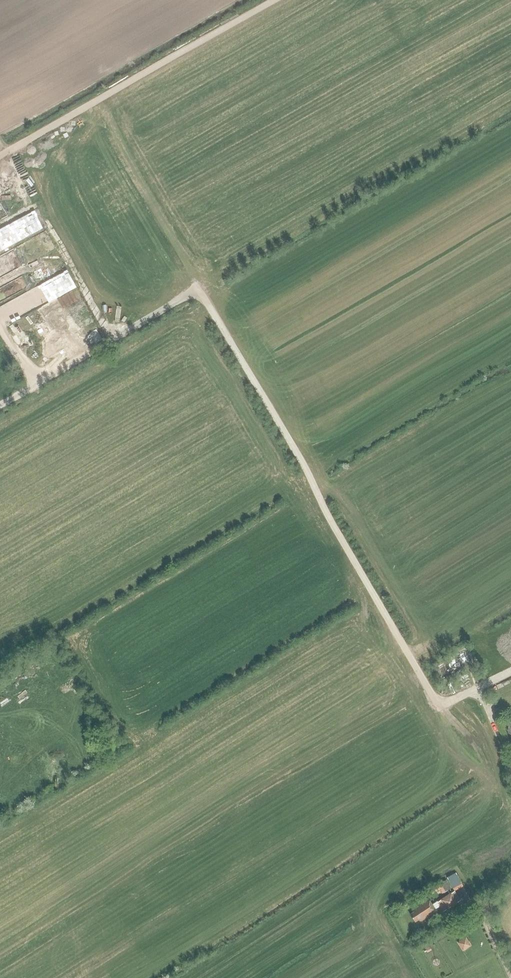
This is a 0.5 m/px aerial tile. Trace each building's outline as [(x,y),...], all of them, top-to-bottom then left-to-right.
[(24,251),(12,257),(17,267),(29,262),(24,251)] [(14,270),(9,260),(0,265),(5,274),(14,270)] [(448,879),(453,889),(462,884),(457,875),(448,879)] [(440,907),(444,912),(461,900),(455,892),(438,903),(440,907)] [(436,910),(440,907),(438,903),(437,901),(432,905),(429,899),(412,910),(414,912),(410,915),(415,922),(418,920),(420,922),(436,911),(436,910)] [(459,943),(464,950),(470,946),(466,939),(459,943)]
